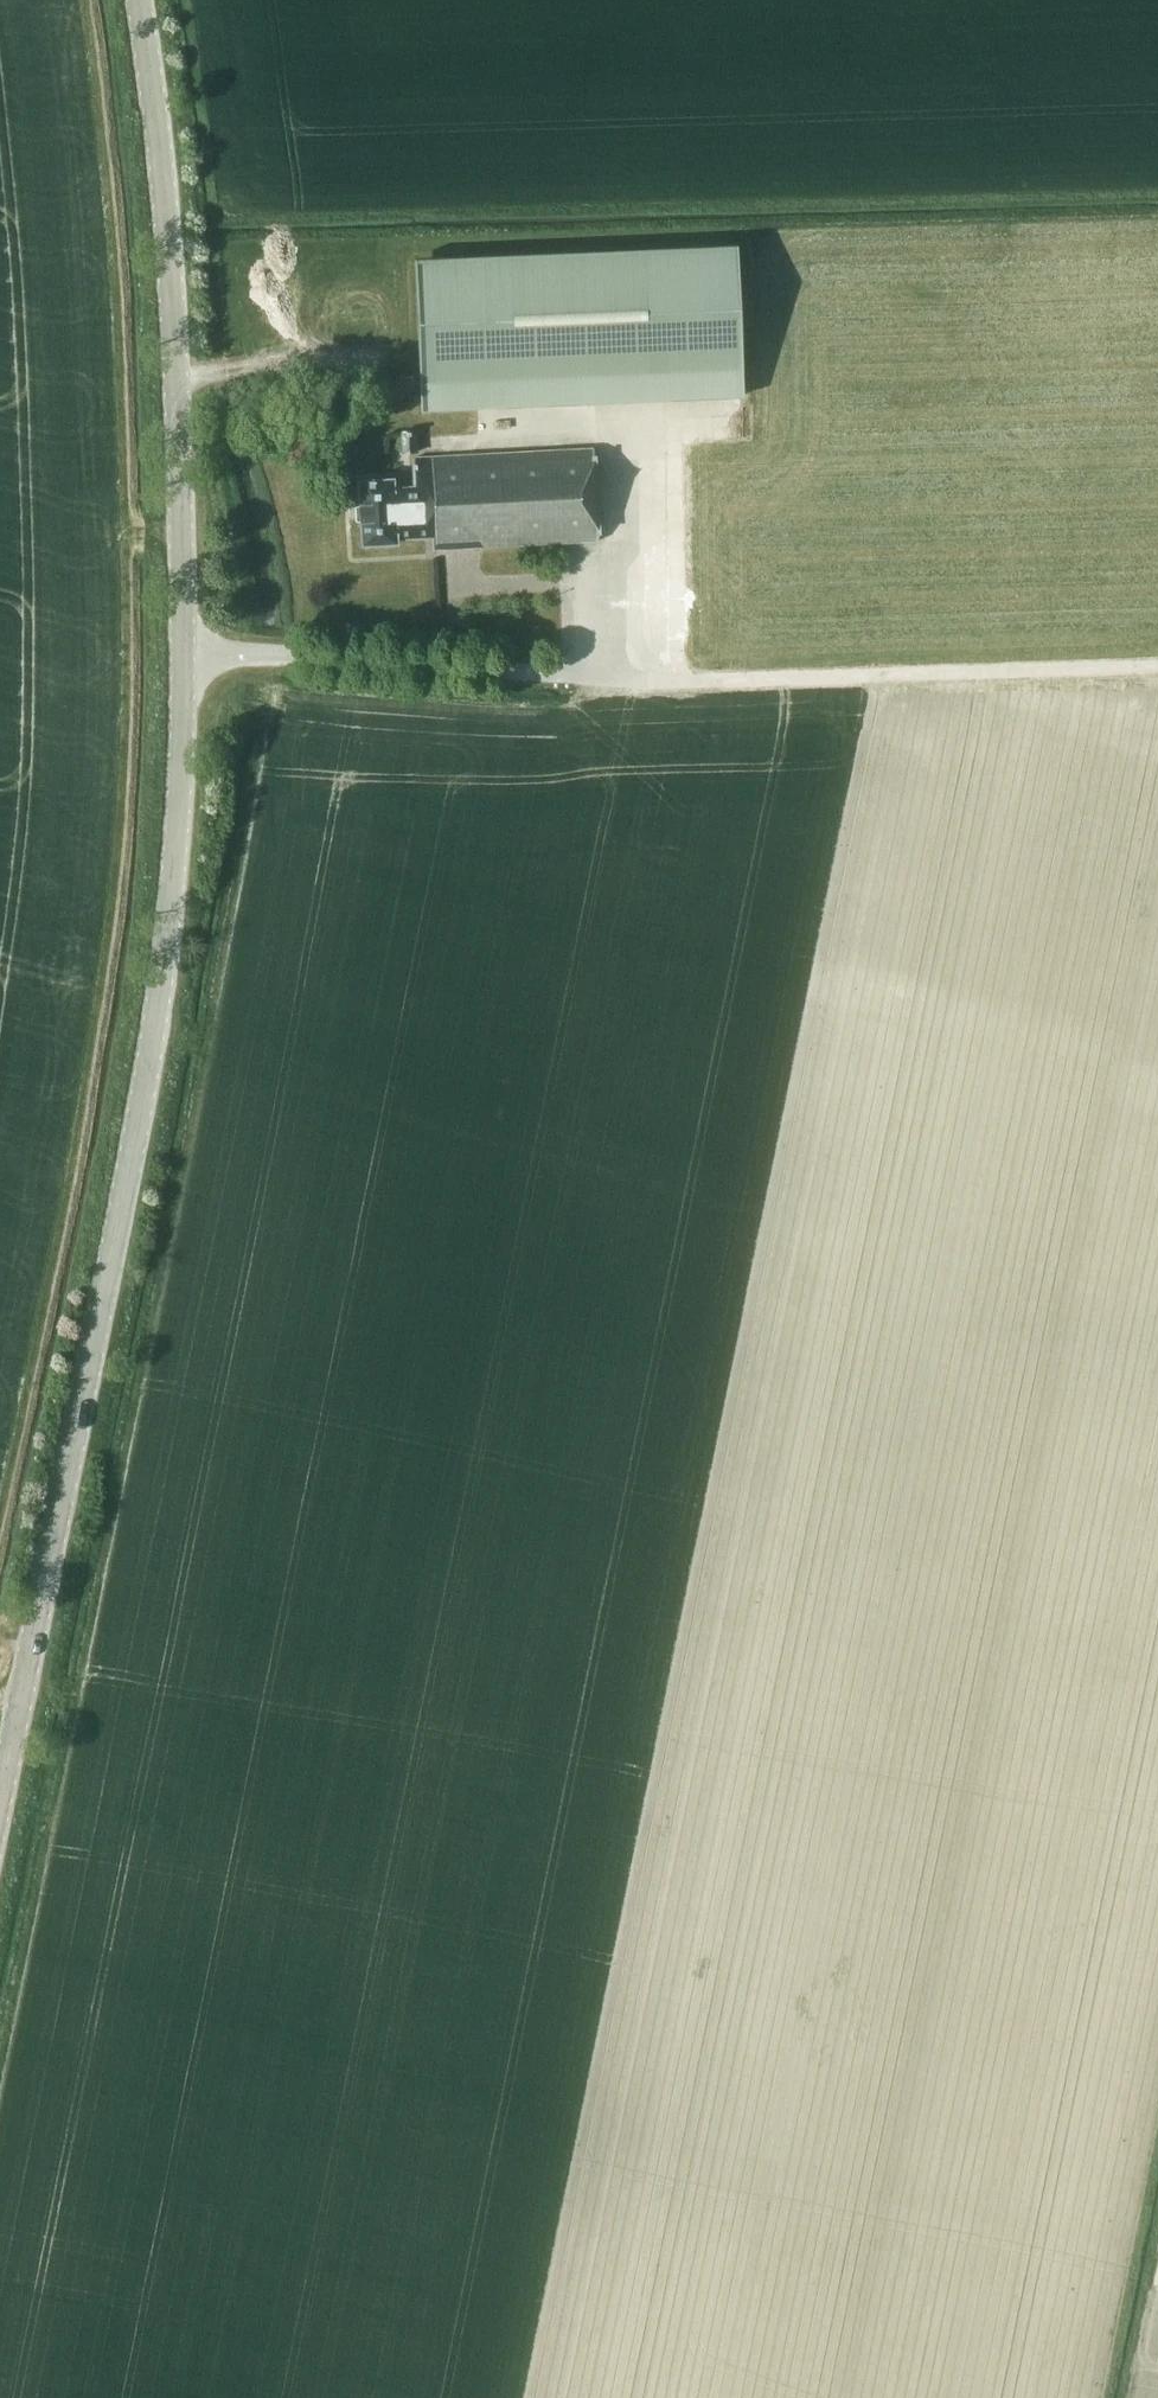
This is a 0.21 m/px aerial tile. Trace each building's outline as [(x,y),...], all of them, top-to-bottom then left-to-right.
[(424,409),(740,396),(734,247),(418,262),(424,409)] [(400,387),(413,386),(412,376),(399,377),(400,387)] [(697,450),(747,451),(747,418),(697,417),(697,450)] [(402,451),(417,451),(416,431),(402,432),(402,451)] [(396,537),(417,536),(432,535),(433,549),(599,540),(594,448),(413,458),(414,487),(393,488),(393,479),(359,480),(362,544),(396,542),(396,537)]
